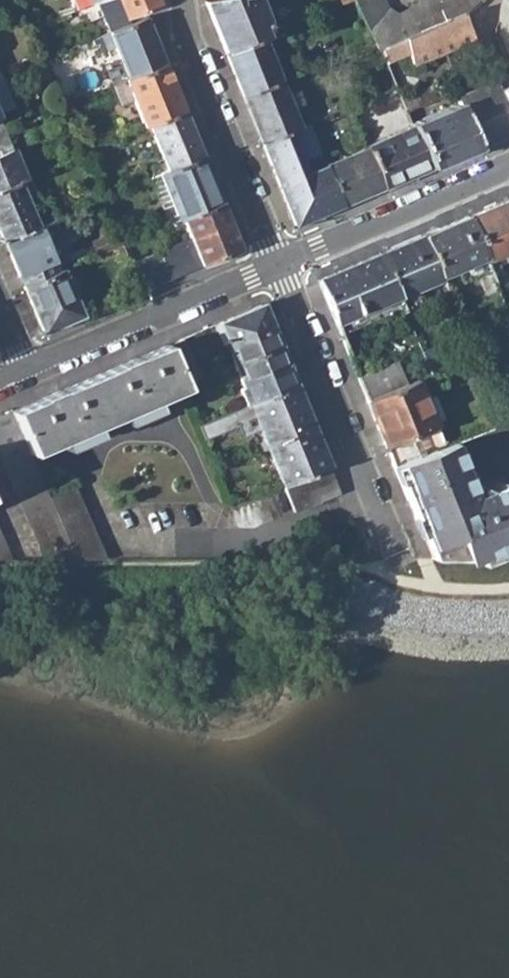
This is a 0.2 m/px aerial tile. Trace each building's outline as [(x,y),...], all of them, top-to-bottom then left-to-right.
[(87,8),(93,5),(99,3),(106,0),(73,0),(74,13),(87,8)] [(99,3),(109,28),(144,15),(162,7),(159,0),(106,0),(99,3)] [(223,52),(261,38),(266,36),(262,26),(268,25),(257,0),(215,0),(203,2),(223,52)] [(378,51),(380,50),(405,40),(463,16),(480,0),(425,0),(397,14),(388,9),(383,0),(353,0),(354,0),(374,42),(378,51)] [(74,26),(91,19),(87,8),(74,13),(70,15),(74,26)] [(463,16),(405,40),(413,65),(474,40),(463,16)] [(109,34),(128,79),(164,65),(146,18),(109,34)] [(31,31),(39,50),(48,46),(40,27),(31,31)] [(279,81),(261,38),(223,52),(242,97),(279,81)] [(128,87),(144,127),(183,111),(164,65),(128,79),(111,86),(114,93),(128,87)] [(476,149),(508,136),(508,117),(497,90),(490,77),(474,83),(477,89),(454,98),(457,104),(476,149)] [(14,108),(2,80),(0,81),(0,114),(14,108)] [(242,97),(260,142),(288,131),(298,127),(279,81),(242,97)] [(497,90),(508,117),(508,85),(497,90)] [(476,149),(457,104),(411,124),(412,126),(430,169),(476,149)] [(152,167),(155,177),(161,175),(202,158),(183,111),(144,127),(148,135),(153,134),(164,162),(152,167)] [(430,169),(412,126),(366,146),(367,148),(384,188),(430,169)] [(305,175),(288,131),(260,142),(294,226),(340,206),(324,167),(305,175)] [(19,182),(25,180),(6,133),(0,135),(0,154),(1,155),(0,155),(0,190),(19,182)] [(83,155),(85,161),(96,157),(93,148),(82,153),(83,155)] [(384,188),(367,148),(324,167),(340,206),(384,188)] [(202,158),(161,175),(180,221),(182,220),(221,204),(202,158)] [(19,182),(0,190),(0,229),(6,242),(39,228),(19,182)] [(486,259),(508,249),(508,199),(469,216),(485,256),(486,259)] [(182,220),(191,240),(202,266),(239,250),(221,204),(182,220)] [(441,276),(457,269),(485,256),(469,216),(424,235),(441,276)] [(39,228),(6,242),(20,276),(55,261),(70,255),(55,221),(39,228)] [(381,254),(400,297),(418,289),(442,279),(441,276),(424,235),(381,254)] [(175,247),(185,273),(202,266),(191,240),(175,247)] [(159,254),(170,280),(185,273),(175,247),(159,254)] [(146,260),(156,285),(170,280),(159,254),(146,260)] [(319,280),(337,324),(400,297),(381,254),(319,280)] [(486,259),(485,256),(457,269),(462,283),(491,270),(486,259)] [(131,265),(142,292),(156,285),(146,260),(131,265)] [(55,261),(20,276),(25,288),(60,273),(55,261)] [(25,288),(44,333),(84,316),(65,271),(60,273),(25,288)] [(418,289),(400,297),(406,311),(424,303),(418,289)] [(224,341),(234,365),(280,345),(263,304),(213,326),(220,342),(224,341)] [(166,346),(183,387),(199,380),(183,339),(166,346)] [(240,390),(246,407),(251,405),(296,385),(280,345),(234,365),(244,388),(240,390)] [(13,411),(31,453),(183,387),(166,346),(13,411)] [(368,402),(407,386),(398,362),(358,379),(368,402)] [(368,402),(386,446),(436,424),(419,381),(407,386),(368,402)] [(296,385),(251,405),(283,486),(330,467),(296,385)] [(420,532),(422,535),(423,535),(427,536),(431,545),(432,548),(434,551),(437,552),(442,553),(446,553),(452,553),(457,553),(462,553),(465,559),(479,559),(508,548),(508,550),(508,407),(498,411),(503,421),(488,428),(393,466),(420,532)] [(78,562),(50,496),(31,453),(13,411),(0,417),(0,455),(45,562),(78,562)] [(199,426),(202,435),(228,425),(224,416),(199,426)] [(283,486),(294,511),(341,492),(330,467),(283,486)] [(75,486),(50,496),(78,562),(107,562),(75,486)] [(431,559),(465,559),(462,553),(457,553),(452,553),(446,553),(442,553),(437,552),(434,551),(432,548),(431,545),(427,536),(423,535),(422,535),(420,532),(431,559)] [(11,562),(0,535),(0,561),(11,562)]
